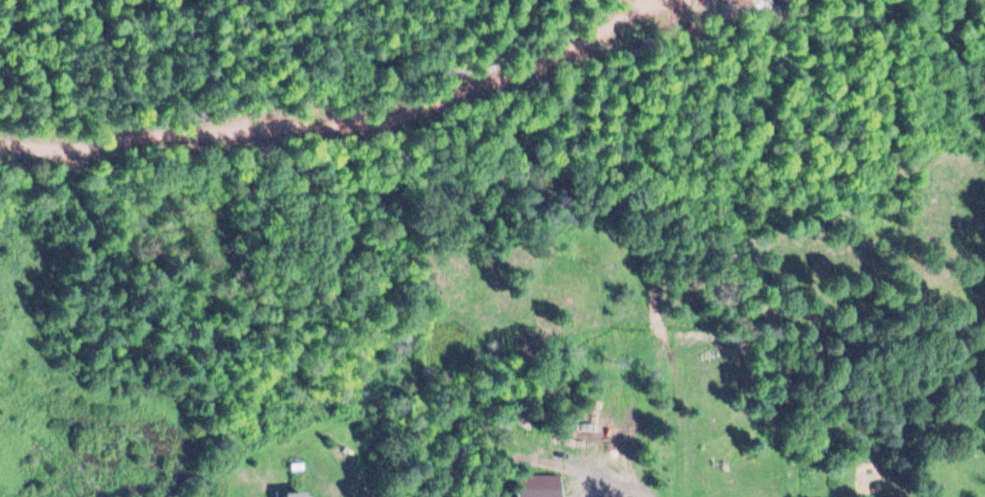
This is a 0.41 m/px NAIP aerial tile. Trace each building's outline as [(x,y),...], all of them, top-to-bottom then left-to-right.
[(512,487),(512,496),(557,496),(557,487),(512,487)]
